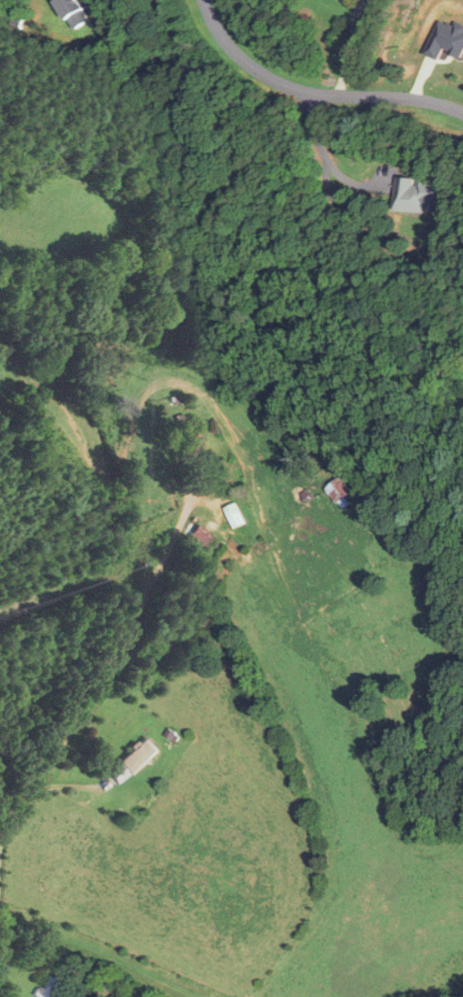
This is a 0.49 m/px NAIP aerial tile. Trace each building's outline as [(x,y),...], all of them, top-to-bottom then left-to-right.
[(81,0),(55,0),(73,29),(92,17),(81,0)] [(395,210),(427,212),(428,204),(445,205),(447,177),(397,175),(395,210)] [(345,507),(349,500),(346,498),(354,488),(336,476),(325,493),(345,507)] [(226,512),(230,522),(242,518),(239,508),(226,512)] [(189,537),(205,547),(213,535),(197,525),(189,537)] [(116,783),(159,754),(149,739),(106,768),(116,783)]
